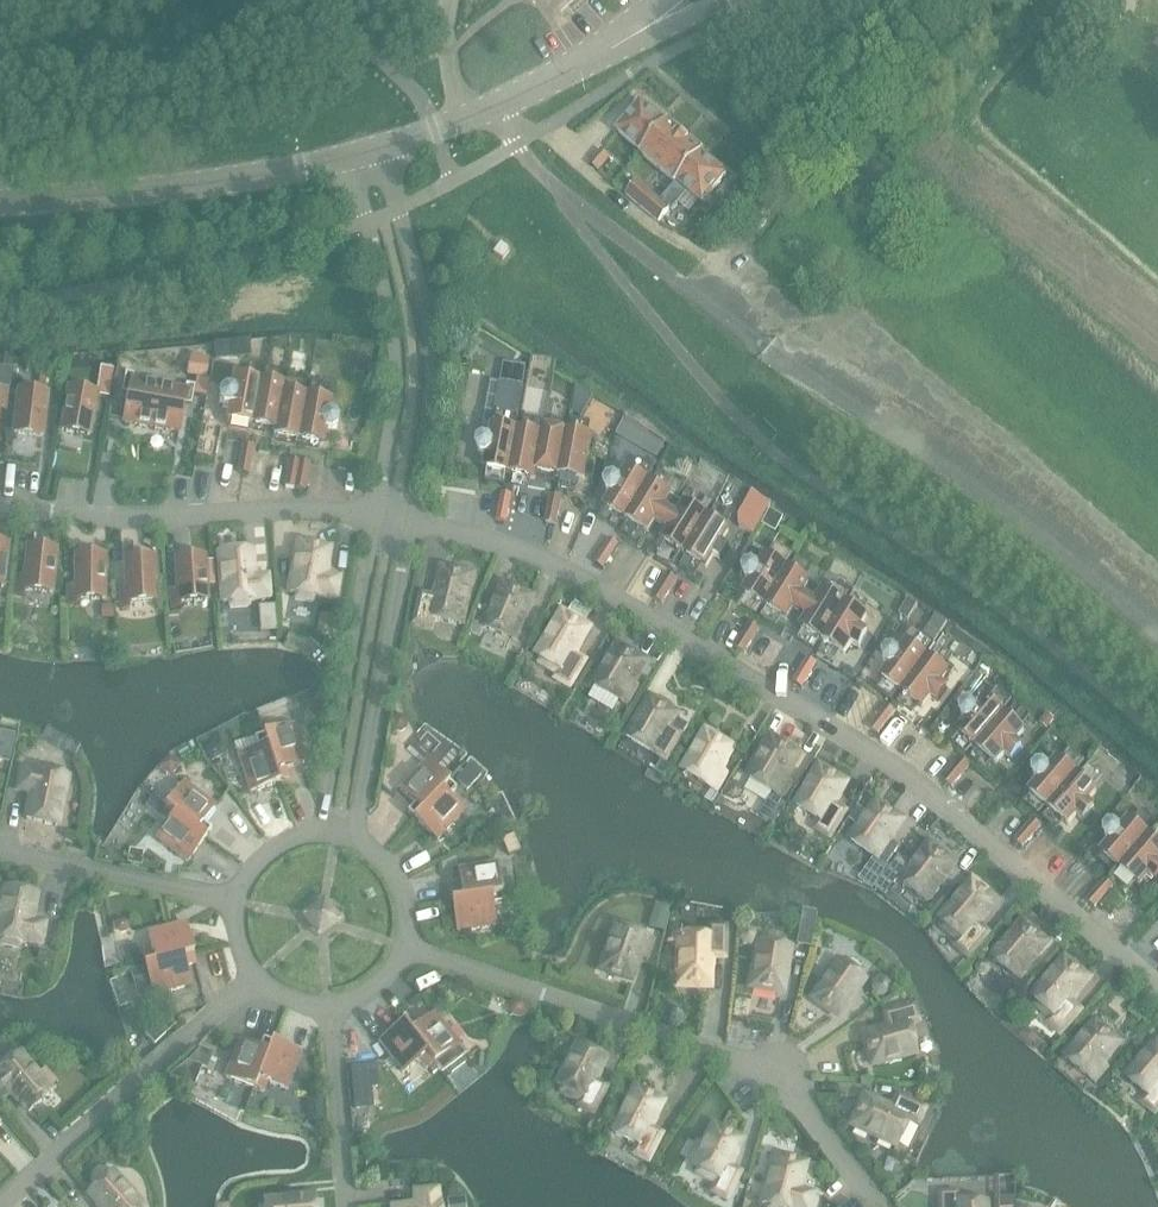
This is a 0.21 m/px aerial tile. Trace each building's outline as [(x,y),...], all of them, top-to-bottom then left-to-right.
[(617,131),(642,152),(666,124),(641,103),(617,131)] [(642,152),(641,154),(652,164),(676,184),(678,183),(702,154),(703,153),(667,123),(666,124),(642,152)] [(601,150),(589,164),(598,172),(610,158),(601,150)] [(703,204),(727,175),(702,154),(678,183),(676,184),(662,201),(673,210),(688,191),(697,198),(703,204)] [(637,181),(626,195),(641,208),(652,194),(637,181)] [(656,220),(668,206),(652,194),(641,208),(656,220)] [(501,244),(494,254),(503,261),(511,251),(501,244)] [(249,343),(233,344),(234,359),(250,358),(249,343)] [(191,356),(187,376),(207,379),(211,359),(191,356)] [(355,359),(353,366),(357,371),(363,373),(369,369),(370,363),(367,357),(361,356),(355,359)] [(505,366),(502,385),(523,389),(526,370),(505,366)] [(41,367),(38,384),(52,385),(54,369),(41,367)] [(10,387),(12,369),(0,368),(0,386),(10,387)] [(102,368),(98,394),(109,396),(114,370),(102,368)] [(125,422),(152,427),(160,386),(133,381),(134,375),(126,373),(123,392),(130,393),(125,422)] [(252,426),(260,382),(235,378),(233,392),(226,391),(221,395),(220,401),(224,406),(230,408),(227,422),(252,426)] [(260,382),(252,426),(275,430),(276,430),(282,393),(283,393),(284,386),(260,382)] [(191,404),(195,386),(187,384),(186,390),(160,386),(152,427),(179,432),(184,403),(191,404)] [(480,444),(478,450),(482,456),(488,457),(486,471),(510,476),(518,432),(525,390),(523,389),(502,385),(494,427),(491,442),(485,440),(480,444)] [(69,389),(62,430),(90,435),(98,394),(69,389)] [(48,395),(20,391),(15,433),(43,436),(48,395)] [(306,397),(283,393),(282,393),(276,430),(275,430),(274,437),(298,442),(306,397)] [(306,397),(298,442),(323,446),(325,432),(332,433),(337,429),(338,422),(334,417),(328,416),(331,402),(306,397)] [(567,433),(543,429),(541,436),(542,436),(535,473),(536,473),(559,477),(567,433)] [(510,476),(535,480),(536,473),(535,473),(542,436),(541,436),(518,432),(510,476)] [(584,482),(592,438),(567,433),(559,477),(584,482)] [(653,437),(644,452),(657,460),(666,445),(653,437)] [(244,444),(241,458),(251,460),(254,446),(244,444)] [(239,472),(249,474),(251,460),(241,458),(239,472)] [(297,475),(300,460),(290,459),(288,473),(297,475)] [(297,475),(288,473),(285,487),(305,490),(310,462),(300,460),(297,475)] [(605,509),(627,521),(649,483),(628,470),(621,483),(615,479),(609,481),(606,487),(607,493),(612,496),(605,509)] [(655,522),(663,526),(671,513),(663,508),(671,496),(649,483),(627,521),(648,534),(655,522)] [(502,493),(499,507),(509,509),(512,495),(502,493)] [(752,493),(737,517),(738,527),(751,536),(771,506),(752,493)] [(551,495),(548,509),(558,511),(561,497),(551,495)] [(663,526),(670,531),(663,543),(685,556),(707,518),(686,505),(679,517),(671,513),(663,526)] [(497,521),(507,523),(509,509),(499,507),(497,521)] [(546,523),(556,525),(558,511),(548,509),(546,523)] [(770,512),(762,526),(775,534),(784,520),(770,512)] [(721,543),(729,530),(707,518),(685,556),(706,569),(713,557),(721,561),(729,547),(721,543)] [(610,540),(602,552),(611,557),(619,545),(610,540)] [(9,545),(0,544),(0,587),(4,587),(9,545)] [(321,597),(336,599),(340,578),(325,575),(329,549),(299,544),(290,593),(296,594),(295,599),(313,602),(314,597),(321,598),(321,597)] [(52,593),(57,551),(29,548),(25,577),(18,576),(16,595),(25,596),(25,590),(52,593)] [(268,576),(253,577),(251,551),(220,553),(224,603),(230,602),(231,607),(249,606),(248,601),(255,600),(255,599),(270,598),(268,576)] [(604,569),(611,557),(602,552),(595,564),(604,569)] [(105,599),(105,557),(77,557),(76,586),(69,586),(69,605),(78,605),(78,599),(105,599)] [(744,595),(765,608),(788,570),(767,557),(759,569),(753,566),(747,568),(744,573),(745,580),(751,583),(744,595)] [(208,600),(205,558),(177,560),(178,589),(171,590),(172,609),(181,608),(180,602),(208,600)] [(129,602),(157,601),(154,559),(126,560),(127,589),(120,590),(121,609),(130,609),(129,602)] [(436,598),(422,595),(415,625),(431,629),(434,619),(462,625),(473,577),(442,570),(436,598)] [(794,609),(801,613),(809,599),(802,595),(809,583),(788,570),(765,608),(786,621),(794,609)] [(668,574),(660,586),(669,592),(677,579),(668,574)] [(485,627),(514,640),(532,598),(503,586),(485,627)] [(660,586),(653,599),(662,604),(669,592),(660,586)] [(801,630),(823,643),(845,604),(824,591),(817,604),(809,599),(801,613),(809,618),(801,630)] [(909,602),(899,615),(907,622),(918,608),(909,602)] [(867,617),(845,604),(823,643),(844,656),(851,643),(859,648),(867,634),(860,629),(867,617)] [(114,606),(103,606),(103,618),(114,618),(114,606)] [(177,612),(168,613),(169,623),(178,622),(177,612)] [(559,676),(556,680),(571,688),(586,662),(574,655),(589,629),(562,613),(537,656),(542,659),(540,664),(555,673),(559,676)] [(321,616),(318,633),(336,636),(339,619),(321,616)] [(750,624),(743,636),(752,641),(759,629),(750,624)] [(744,654),(752,641),(743,636),(735,648),(744,654)] [(884,657),(885,664),(890,668),(882,679),(902,694),(928,658),(908,643),(900,655),(895,651),(888,652),(884,657)] [(622,701),(645,663),(618,646),(595,685),(622,701)] [(808,658),(800,671),(809,676),(816,663),(808,658)] [(940,684),(948,673),(928,658),(902,694),(922,709),(930,697),(938,703),(947,690),(940,684)] [(802,688),(809,676),(800,671),(793,683),(802,688)] [(628,738),(667,761),(682,735),(670,728),(678,715),(672,712),(674,707),(659,698),(656,702),(651,699),(628,738)] [(967,722),(957,733),(976,749),(1005,715),(986,699),(977,710),(972,706),(966,706),(962,711),(962,718),(967,722)] [(311,705),(310,711),(314,716),(320,717),(325,714),(326,707),(322,702),(316,701),(311,705)] [(887,706),(879,717),(887,723),(895,712),(887,706)] [(1046,714),(1039,723),(1047,729),(1054,720),(1046,714)] [(392,719),(391,725),(395,731),(402,732),(407,728),(407,726),(408,721),(404,716),(401,716),(398,715),(392,719)] [(1015,742),(1024,731),(1005,715),(976,749),(995,765),(1005,754),(1012,760),(1022,748),(1015,742)] [(879,717),(870,729),(878,735),(887,723),(879,717)] [(294,725),(264,735),(280,782),(289,779),(286,769),(306,762),(294,725)] [(733,748),(706,732),(683,771),(710,787),(733,748)] [(255,738),(235,744),(239,755),(250,792),(280,782),(264,735),(255,738)] [(772,739),(749,778),(776,794),(799,755),(772,739)] [(217,744),(206,750),(212,761),(223,755),(217,744)] [(170,756),(160,767),(161,768),(170,776),(170,777),(180,766),(180,765),(171,757),(170,756)] [(962,759),(953,770),(961,776),(970,765),(962,759)] [(1030,793),(1048,810),(1077,776),(1058,759),(1049,770),(1044,766),(1038,767),(1034,772),(1034,778),(1039,782),(1030,793)] [(415,819),(449,782),(427,761),(400,790),(415,804),(408,812),(415,819)] [(466,771),(457,781),(468,791),(476,782),(483,775),(472,765),(466,771)] [(57,826),(68,777),(61,776),(62,771),(45,767),(43,772),(37,771),(37,772),(22,769),(17,791),(32,794),(27,819),(57,826)] [(846,783),(819,767),(796,806),(821,821),(816,829),(830,838),(846,812),(834,804),(846,783)] [(944,781),(952,787),(961,776),(953,770),(944,781)] [(1048,810),(1067,826),(1077,815),(1084,821),(1094,809),(1087,803),(1096,792),(1077,776),(1048,810)] [(449,782),(415,819),(438,840),(464,812),(448,797),(456,789),(449,782)] [(166,808),(206,838),(212,829),(203,823),(216,806),(185,783),(166,808)] [(729,785),(726,791),(728,798),(734,802),(741,800),(745,793),(743,787),(736,783),(729,785)] [(877,803),(851,840),(876,858),(877,857),(884,862),(897,844),(890,839),(902,821),(877,803)] [(206,838),(166,808),(160,816),(169,822),(157,839),(188,862),(206,838)] [(1033,819),(1024,830),(1032,837),(1041,826),(1033,819)] [(1101,854),(1120,870),(1149,836),(1130,820),(1120,831),(1116,827),(1109,828),(1105,833),(1105,839),(1110,843),(1101,854)] [(1024,830),(1015,841),(1023,848),(1032,837),(1024,830)] [(510,836),(503,839),(510,856),(517,853),(521,851),(514,834),(510,836)] [(1139,886),(1148,876),(1155,881),(1157,878),(1157,844),(1149,836),(1120,870),(1139,886)] [(926,901),(954,865),(929,846),(901,882),(926,901)] [(130,850),(129,859),(143,861),(144,852),(130,850)] [(899,858),(887,873),(898,882),(910,867),(899,858)] [(453,901),(502,894),(497,863),(459,869),(462,890),(451,892),(453,901)] [(1105,880),(1096,890),(1104,897),(1113,886),(1105,880)] [(997,902),(973,882),(941,920),(946,924),(943,928),(956,939),(956,940),(959,943),(956,946),(969,957),(989,934),(978,925),(997,902)] [(41,945),(46,923),(31,920),(36,894),(6,888),(0,913),(0,938),(2,938),(1,943),(19,947),(20,942),(26,943),(26,942),(41,945)] [(1096,890),(1087,901),(1095,908),(1104,897),(1096,890)] [(502,894),(453,901),(457,932),(496,926),(492,905),(503,903),(502,894)] [(654,906),(649,930),(664,933),(669,910),(654,906)] [(800,925),(797,945),(811,947),(814,927),(816,913),(802,911),(800,925)] [(118,921),(115,926),(117,931),(121,933),(126,932),(129,928),(128,922),(123,920),(118,921)] [(146,966),(194,953),(186,923),(149,933),(154,953),(143,956),(146,966)] [(1017,978),(1046,944),(1023,924),(993,958),(1017,978)] [(601,969),(630,980),(639,955),(647,958),(653,940),(615,927),(601,969)] [(680,936),(678,986),(709,987),(710,957),(724,958),(725,928),(709,927),(709,932),(704,931),(704,932),(686,931),(686,936),(680,936)] [(741,931),(739,938),(743,945),(750,946),(756,942),(758,935),(754,929),(747,927),(741,931)] [(759,943),(751,987),(782,993),(790,948),(759,943)] [(146,966),(130,970),(134,982),(149,977),(154,996),(191,986),(186,966),(196,963),(194,953),(146,966)] [(1051,1020),(1048,1024),(1061,1035),(1080,1011),(1069,1002),(1089,979),(1065,959),(1032,998),(1037,1002),(1034,1006),(1048,1017),(1051,1020)] [(812,998),(838,1016),(864,979),(838,961),(812,998)] [(981,962),(976,968),(979,975),(986,976),(991,970),(988,963),(981,962)] [(874,981),(872,989),(876,995),(883,997),(890,993),(891,985),(887,979),(880,977),(874,981)] [(510,1002),(508,1009),(511,1015),(520,1018),(527,1015),(528,1013),(529,1008),(526,1002),(516,999),(510,1002)] [(884,1014),(888,1028),(864,1034),(872,1065),(916,1053),(908,1025),(918,1022),(914,1007),(884,1014)] [(412,1017),(404,1023),(435,1063),(442,1072),(466,1053),(459,1044),(435,1013),(419,1026),(412,1017)] [(435,1063),(404,1023),(379,1042),(403,1073),(420,1060),(427,1069),(435,1063)] [(1066,1058),(1096,1083),(1108,1069),(1102,1064),(1119,1044),(1095,1023),(1066,1058)] [(155,1024),(145,1033),(155,1044),(165,1034),(155,1024)] [(255,1089),(273,1042),(264,1039),(260,1049),(240,1041),(226,1077),(232,1080),(228,1090),(249,1097),(253,1088),(255,1089)] [(273,1042),(255,1089),(264,1092),(268,1082),(288,1090),(302,1054),(273,1042)] [(1156,1043),(1127,1077),(1149,1096),(1143,1103),(1155,1114),(1157,1111),(1157,1045),(1156,1043)] [(580,1103),(578,1107),(593,1114),(607,1087),(594,1081),(605,1059),(577,1045),(557,1085),(562,1088),(560,1092),(576,1100),(580,1103)] [(202,1049),(188,1062),(202,1068),(207,1070),(213,1054),(202,1049)] [(53,1091),(20,1054),(15,1058),(11,1054),(0,1064),(0,1069),(1,1070),(0,1071),(0,1102),(1,1102),(12,1092),(29,1112),(53,1091)] [(377,1063),(350,1066),(353,1108),(373,1106),(371,1086),(379,1085),(377,1063)] [(1114,1076),(1106,1086),(1115,1094),(1123,1084),(1114,1076)] [(638,1145),(633,1154),(648,1162),(662,1135),(649,1128),(662,1102),(635,1088),(612,1132),(638,1145)] [(891,1109),(865,1097),(851,1125),(896,1146),(909,1120),(918,1124),(925,1109),(897,1096),(891,1109)] [(323,1113),(307,1114),(308,1123),(312,1127),(324,1126),(323,1113)] [(716,1184),(712,1192),(726,1200),(740,1173),(727,1167),(741,1140),(713,1126),(703,1145),(699,1143),(690,1159),(695,1161),(692,1166),(698,1169),(696,1174),(712,1182),(711,1182),(716,1184)] [(768,1206),(809,1206),(813,1193),(798,1189),(805,1164),(775,1155),(762,1204),(768,1205),(768,1206)] [(113,1172),(89,1191),(101,1206),(143,1206),(113,1172)] [(441,1204),(439,1204),(438,1189),(414,1191),(416,1206),(403,1206),(441,1206),(441,1204)] [(956,1193),(939,1194),(940,1206),(986,1206),(985,1203),(979,1203),(979,1198),(961,1198),(956,1198),(956,1193)] [(314,1197),(265,1201),(265,1206),(315,1206),(314,1197)]
